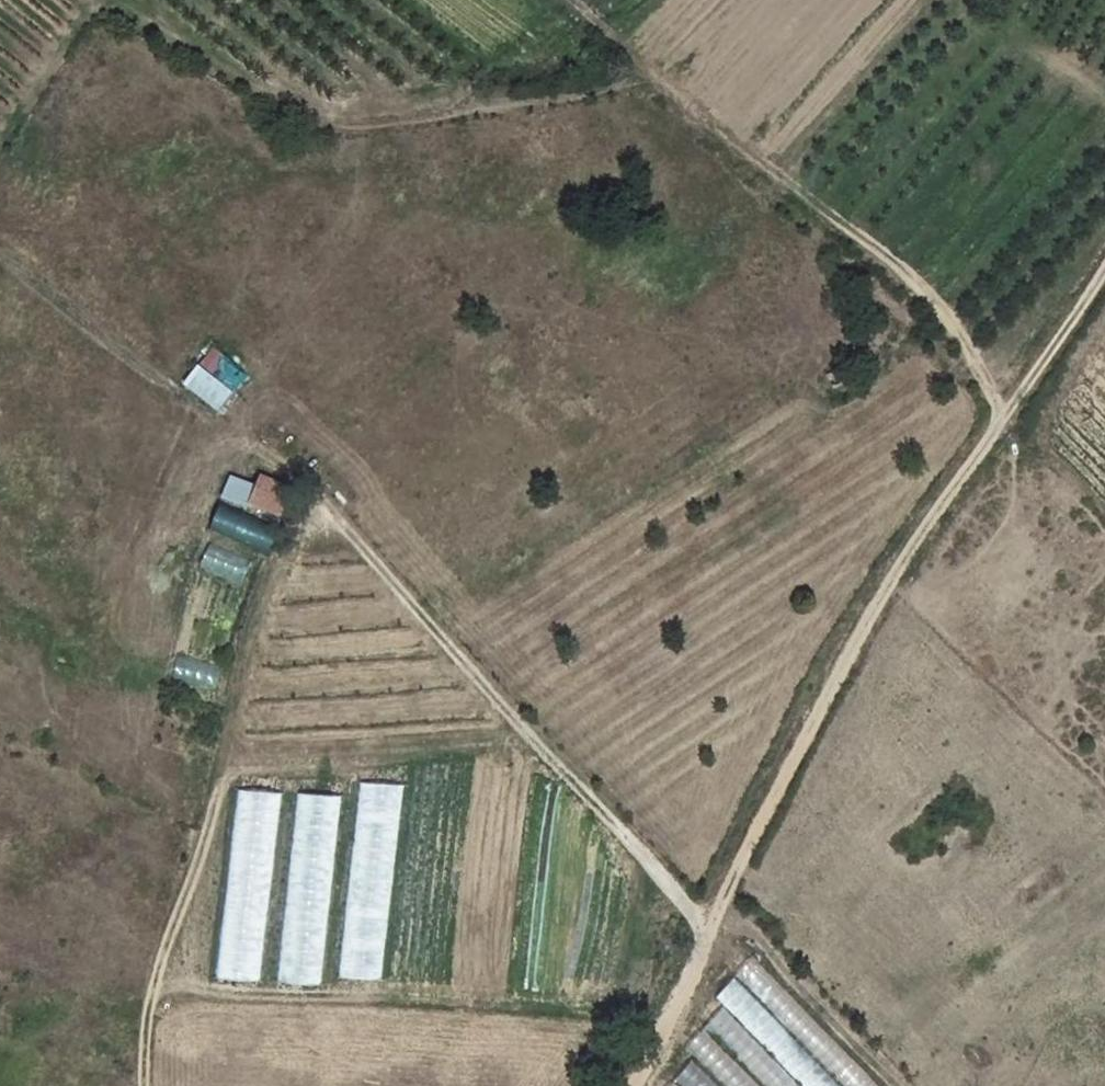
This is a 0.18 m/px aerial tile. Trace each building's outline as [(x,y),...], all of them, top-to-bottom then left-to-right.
[(210,346),(200,363),(215,372),(226,355),(210,346)] [(182,381),(218,411),(234,392),(198,362),(182,381)] [(288,484),(263,472),(252,495),(278,507),(288,484)] [(231,523),(227,535),(262,547),(266,535),(231,523)] [(362,787),(341,973),(384,978),(404,792),(362,787)] [(237,789),(217,975),(259,980),(280,794),(237,789)] [(299,795),(279,981),(321,986),(342,799),(299,795)] [(735,974),(843,1085),(877,1085),(753,957),(735,974)] [(717,997),(802,1085),(837,1085),(735,980),(717,997)] [(703,1023),(763,1085),(798,1085),(721,1006),(703,1023)] [(686,1048),(723,1085),(757,1085),(704,1031),(686,1048)] [(674,1077),(682,1085),(717,1085),(692,1060),(674,1077)]
